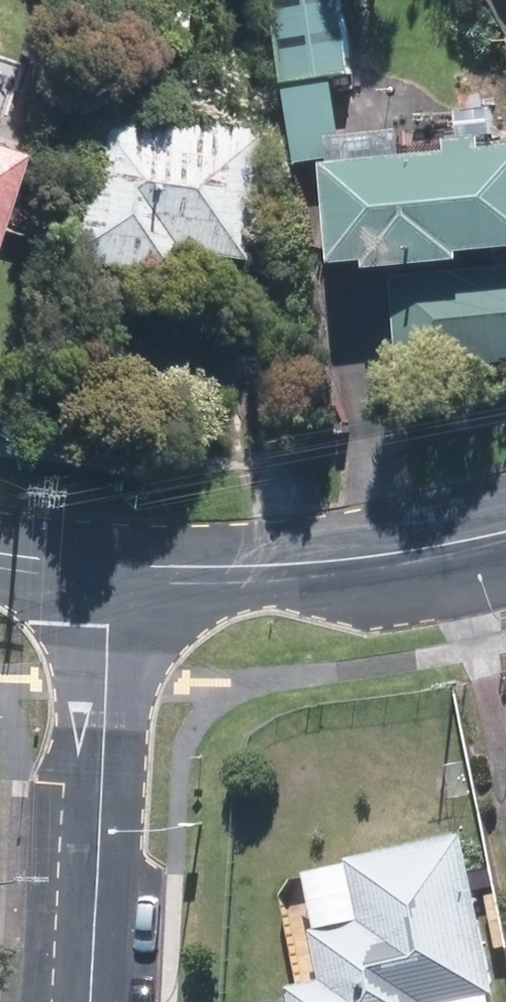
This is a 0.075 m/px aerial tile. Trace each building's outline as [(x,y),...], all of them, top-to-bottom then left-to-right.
[(288,82),(349,72),(338,0),(276,0),(288,82)] [(232,258),(249,127),(73,104),(53,256),(157,270),(160,248),(232,258)] [(332,173),(342,270),(392,265),(393,273),(459,267),(458,258),(505,253),(505,155),(332,173)] [(396,283),(405,373),(505,363),(505,272),(396,283)] [(296,1001),(451,1001),(499,992),(466,837),(350,862),(363,924),(317,934),(327,980),(293,987),(296,1001)]
